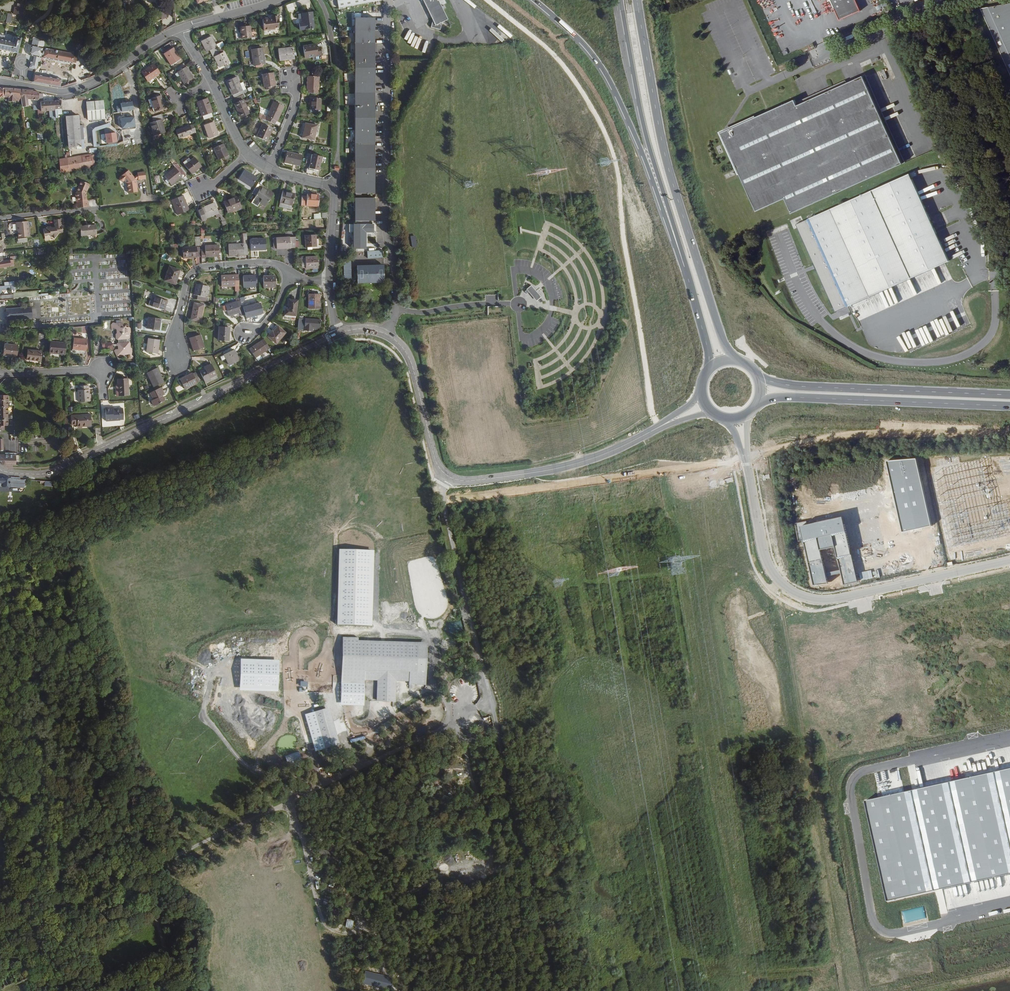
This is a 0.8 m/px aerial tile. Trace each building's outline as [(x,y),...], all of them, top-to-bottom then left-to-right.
[(339,8),(383,0),(338,0),(339,8)] [(439,0),(423,0),(432,20),(431,27),(440,30),(442,22),(448,20),(439,0)] [(857,0),(833,0),(841,19),(862,10),(857,0)] [(286,5),(288,12),(295,10),(293,3),(286,5)] [(1009,56),(1009,3),(988,7),(1009,56)] [(13,25),(24,26),(26,15),(22,14),(21,19),(15,18),(14,18),(13,25)] [(312,30),(310,14),(300,15),(301,25),(297,25),(298,32),(312,30)] [(355,193),(374,193),(375,18),(355,18),(355,193)] [(264,22),(259,23),(260,33),(272,32),(271,31),(275,30),(274,19),(269,20),(269,23),(265,23),(264,22)] [(248,41),(248,34),(247,29),(237,30),(237,35),(238,42),(248,41)] [(19,39),(12,37),(11,43),(3,41),(4,37),(0,36),(0,50),(17,53),(18,52),(19,39)] [(31,46),(29,57),(34,58),(32,65),(30,64),(29,70),(37,72),(41,59),(72,66),(76,67),(78,57),(74,56),(43,49),(45,42),(32,39),(31,46)] [(126,46),(130,51),(140,44),(136,39),(126,46)] [(210,53),(212,56),(218,52),(211,39),(202,43),(207,54),(210,53)] [(314,46),(301,48),(302,59),(315,57),(314,46)] [(176,50),(167,56),(174,67),(182,61),(176,50)] [(260,50),(252,51),(251,51),(253,68),(264,66),(262,50),(260,50)] [(291,50),(276,52),(277,62),(292,60),(291,50)] [(218,52),(212,56),(213,59),(215,58),(220,69),(229,64),(224,53),(221,55),(220,51),(218,52)] [(161,76),(156,67),(144,74),(149,83),(161,76)] [(180,74),(187,85),(196,80),(189,69),(180,74)] [(274,87),(272,73),(261,75),(263,88),(274,87)] [(32,82),(60,87),(61,80),(34,75),(32,82)] [(305,91),(305,95),(315,95),(317,79),(305,78),(304,91),(305,91)] [(790,102),(721,133),(754,213),(783,200),(789,215),(900,165),(860,78),(793,108),(790,102)] [(226,83),(233,99),(240,96),(238,93),(242,92),(236,79),(226,83)] [(196,80),(187,85),(189,89),(198,83),(196,80)] [(21,90),(3,89),(3,96),(7,96),(8,103),(16,103),(16,101),(22,100),(21,90)] [(32,91),(21,90),(22,100),(28,100),(29,104),(38,103),(39,112),(42,112),(41,102),(44,102),(44,95),(38,94),(39,93),(32,92),(32,91)] [(165,102),(167,102),(166,100),(164,100),(163,97),(154,99),(157,111),(166,108),(165,105),(165,102)] [(212,113),(207,98),(197,102),(202,116),(203,116),(205,120),(213,117),(211,113),(212,113)] [(318,111),(319,99),(308,99),(308,110),(318,111)] [(47,112),(57,111),(57,101),(54,101),(44,102),(41,102),(42,112),(47,112)] [(65,113),(64,101),(57,101),(57,111),(58,114),(65,113)] [(87,103),(89,119),(91,119),(105,118),(105,111),(104,101),(87,103)] [(133,101),(116,105),(118,113),(135,110),(133,101)] [(242,101),(233,105),(239,118),(248,114),(242,101)] [(263,120),(272,124),(274,120),(275,120),(282,105),(273,101),(266,116),(265,116),(263,120)] [(166,119),(164,114),(154,117),(156,122),(152,123),(156,136),(167,133),(163,120),(166,119)] [(81,145),(80,134),(78,115),(66,116),(68,146),(76,145),(77,148),(83,147),(83,145),(81,145)] [(95,143),(101,141),(100,134),(100,131),(118,126),(117,117),(93,124),(95,143)] [(213,122),(205,125),(209,138),(218,135),(213,122)] [(315,126),(304,123),(300,138),(311,140),(315,126)] [(271,128),(262,124),(256,136),(265,140),(271,128)] [(196,132),(194,125),(176,131),(179,139),(193,134),(192,133),(196,132)] [(140,142),(139,134),(139,130),(132,131),(133,139),(122,141),(124,154),(141,151),(141,154),(146,153),(145,146),(141,146),(140,142)] [(228,156),(223,144),(213,149),(218,160),(228,156)] [(297,165),(299,155),(285,151),(282,161),(297,165)] [(86,156),(69,159),(71,170),(87,167),(86,156)] [(172,156),(168,158),(175,166),(164,174),(171,183),(182,175),(183,177),(186,174),(172,156)] [(188,162),(185,164),(184,164),(190,172),(200,165),(193,157),(188,162)] [(61,159),(62,170),(69,169),(68,158),(61,159)] [(318,161),(308,159),(306,167),(316,170),(318,161)] [(255,176),(244,167),(237,175),(249,185),(255,176)] [(137,191),(135,180),(133,177),(128,172),(120,177),(120,178),(119,179),(119,180),(120,180),(120,181),(121,182),(122,182),(123,182),(124,181),(127,184),(128,193),(137,191)] [(911,173),(797,223),(835,311),(949,260),(911,173)] [(80,201),(81,207),(89,207),(88,200),(87,200),(86,193),(89,185),(81,182),(77,192),(77,197),(76,198),(77,202),(80,201)] [(257,182),(251,192),(255,194),(250,201),(255,206),(258,201),(264,205),(273,193),(266,189),(265,190),(260,186),(261,185),(257,182)] [(294,193),(281,189),(279,200),(291,203),(294,193)] [(299,194),(299,203),(316,204),(316,193),(304,192),(304,194),(299,194)] [(190,208),(185,194),(173,199),(179,212),(190,208)] [(233,208),(239,206),(236,195),(223,199),(226,210),(233,208)] [(355,221),(375,221),(375,198),(355,199),(355,221)] [(219,214),(222,213),(220,206),(217,207),(214,200),(202,204),(202,205),(198,206),(201,216),(205,215),(205,214),(217,210),(219,214)] [(41,235),(59,232),(58,220),(50,221),(51,226),(51,228),(47,229),(47,227),(47,226),(44,226),(44,227),(43,227),(43,228),(43,229),(40,229),(41,235)] [(17,238),(28,237),(25,221),(14,223),(13,224),(14,228),(16,228),(16,231),(17,238)] [(364,228),(355,228),(355,247),(364,247),(364,228)] [(305,245),(308,245),(316,244),(315,232),(304,233),(305,245)] [(272,247),(294,246),(294,234),(272,236),(272,247)] [(247,238),(248,249),(264,247),(263,237),(247,238)] [(237,253),(246,253),(245,242),(241,242),(226,243),(227,254),(235,253),(237,253)] [(200,256),(200,257),(204,257),(203,255),(217,254),(216,244),(203,245),(203,248),(199,248),(199,249),(200,256)] [(181,257),(200,256),(199,249),(194,249),(193,246),(186,246),(182,247),(181,247),(181,257)] [(383,250),(367,251),(368,258),(383,258),(383,250)] [(316,265),(316,254),(299,253),(299,262),(303,262),(303,264),(316,265)] [(174,275),(175,276),(177,269),(167,265),(162,279),(171,282),(174,275)] [(368,274),(383,274),(383,265),(368,266),(368,274)] [(238,287),(237,273),(219,274),(220,285),(233,284),(233,288),(238,287)] [(254,281),(253,276),(253,274),(241,274),(242,285),(254,284),(254,281)] [(261,276),(262,284),(262,285),(274,284),(273,274),(261,274),(261,276)] [(194,294),(193,297),(206,300),(207,296),(204,296),(206,284),(195,282),(193,294),(194,294)] [(539,298),(530,286),(525,290),(535,302),(539,298)] [(318,291),(307,291),(307,307),(318,307),(318,291)] [(163,302),(164,302),(165,299),(153,295),(150,304),(160,308),(163,302)] [(240,313),(244,312),(239,298),(223,303),(225,309),(227,313),(238,309),(240,313)] [(294,316),(296,299),(287,298),(286,307),(284,307),(283,315),(294,316)] [(258,299),(247,303),(250,312),(262,309),(258,299)] [(202,304),(192,302),(189,318),(198,320),(199,312),(200,312),(202,304)] [(31,305),(29,305),(5,307),(5,309),(6,316),(6,318),(30,316),(32,316),(31,305)] [(159,317),(146,315),(144,327),(157,328),(159,317)] [(320,317),(298,315),(297,324),(303,325),(303,328),(311,328),(312,325),(319,325),(320,317)] [(121,325),(121,323),(121,321),(119,320),(112,320),(112,319),(110,320),(108,322),(109,327),(110,327),(111,326),(111,325),(112,325),(114,326),(114,330),(113,331),(113,335),(115,337),(116,336),(116,340),(115,340),(114,340),(114,341),(111,341),(111,340),(110,339),(100,340),(100,347),(104,346),(107,346),(109,347),(111,346),(111,345),(116,345),(117,344),(117,347),(116,347),(114,348),(112,349),(114,354),(117,354),(118,355),(122,355),(122,354),(123,353),(123,351),(126,350),(126,352),(128,354),(127,355),(127,357),(131,356),(132,355),(132,354),(129,352),(131,349),(131,346),(129,345),(129,341),(129,340),(128,340),(127,340),(125,340),(125,337),(128,337),(128,335),(128,331),(129,329),(129,325),(128,324),(125,324),(121,325)] [(228,326),(218,325),(217,338),(227,339),(228,326)] [(284,332),(276,326),(272,331),(271,330),(266,336),(275,343),(284,332)] [(202,346),(199,333),(188,337),(192,349),(202,346)] [(85,338),(71,336),(70,347),(84,349),(85,338)] [(158,338),(147,336),(145,350),(155,351),(158,338)] [(269,347),(263,338),(247,348),(253,357),(269,347)] [(63,353),(64,342),(49,340),(48,351),(63,353)] [(16,354),(18,343),(3,341),(1,351),(10,352),(10,353),(16,354)] [(41,349),(27,348),(26,357),(39,359),(41,349)] [(237,360),(232,349),(222,353),(228,364),(237,360)] [(216,373),(211,363),(203,366),(205,369),(200,371),(205,381),(210,379),(209,377),(216,373)] [(146,371),(153,385),(162,380),(155,366),(146,371)] [(197,382),(192,372),(180,378),(185,387),(197,382)] [(117,386),(115,386),(116,393),(127,393),(126,376),(117,377),(117,382),(117,386)] [(90,398),(89,391),(89,383),(87,383),(80,383),(78,383),(79,399),(80,399),(88,398),(90,398)] [(164,393),(160,386),(150,392),(153,398),(151,399),(154,404),(165,399),(162,394),(164,393)] [(0,393),(0,428),(5,428),(5,423),(8,423),(8,392),(0,393)] [(113,406),(105,407),(106,420),(120,419),(120,418),(124,418),(123,408),(113,409),(113,406)] [(76,424),(81,424),(91,423),(90,412),(70,413),(71,422),(76,421),(76,424)] [(15,462),(15,453),(0,452),(0,459),(3,462),(15,462)] [(917,459),(888,462),(891,481),(903,533),(932,527),(917,459)] [(848,465),(818,471),(822,495),(891,481),(888,462),(848,465)] [(0,478),(0,486),(12,487),(12,485),(12,479),(0,478)] [(844,518),(802,528),(815,586),(829,584),(821,551),(836,547),(844,586),(859,582),(844,518)] [(340,549),(338,625),(373,625),(375,550),(340,549)] [(450,632),(460,631),(460,622),(449,623),(450,632)] [(437,640),(442,631),(439,629),(433,638),(437,640)] [(344,637),(343,682),(365,683),(365,680),(378,680),(377,701),(396,702),(397,681),(409,681),(409,689),(415,689),(415,685),(428,685),(429,642),(359,640),(359,637),(344,637)] [(280,660),(241,659),(240,690),(278,691),(280,660)] [(300,681),(300,692),(308,692),(308,681),(300,681)] [(330,707),(305,714),(315,751),(340,745),(330,707)] [(483,727),(480,722),(468,729),(470,733),(483,727)] [(865,801),(887,901),(1009,874),(1009,768),(865,801)] [(323,905),(331,906),(332,897),(325,896),(323,905)] [(347,919),(346,927),(353,929),(354,920),(347,919)] [(393,977),(365,970),(362,984),(390,990),(393,977)]
